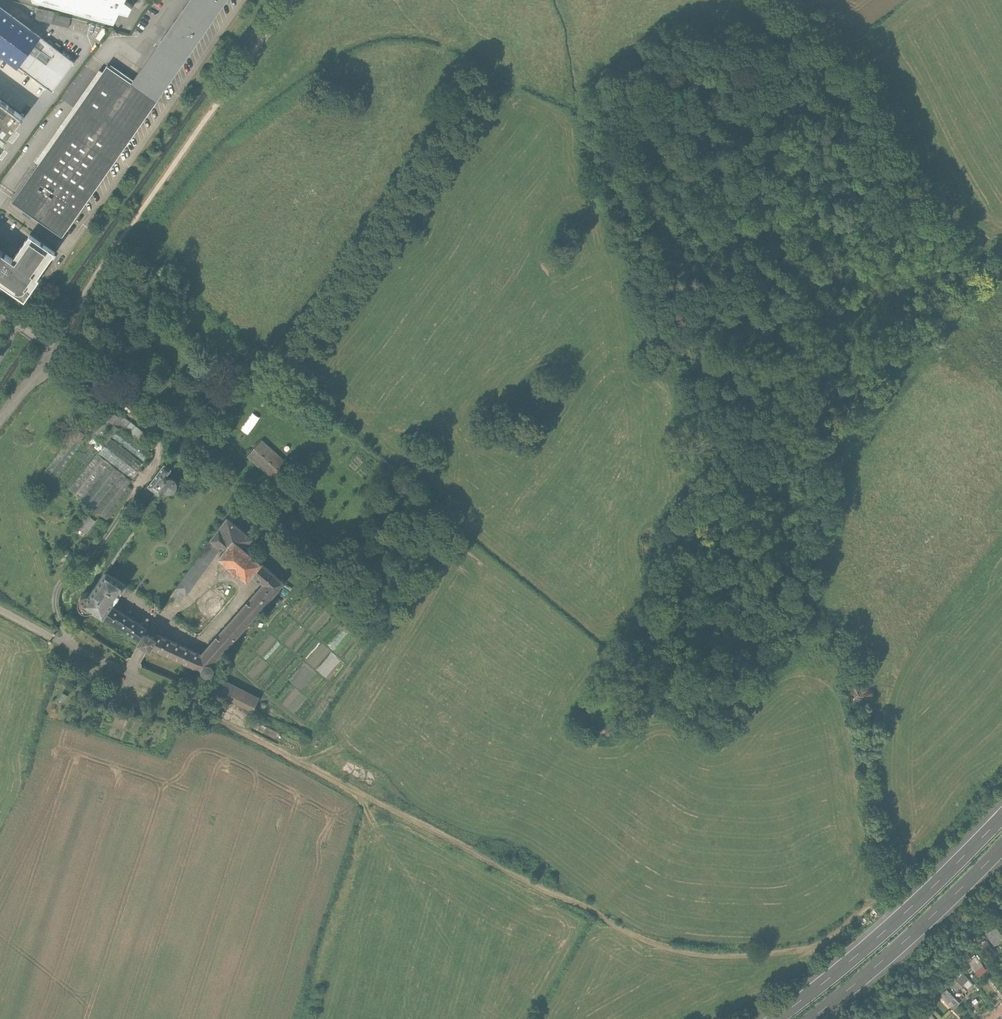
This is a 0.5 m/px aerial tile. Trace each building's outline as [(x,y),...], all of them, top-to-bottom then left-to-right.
[(13,201),(63,236),(80,210),(227,0),(190,0),(132,82),(108,65),(99,78),(95,75),(35,162),(38,164),(13,201)] [(115,16),(120,5),(130,8),(133,1),(132,0),(58,0),(115,16)] [(74,62),(0,7),(0,52),(53,91),(74,62)] [(35,20),(52,24),(54,14),(55,12),(37,9),(35,20)] [(70,18),(54,14),(52,24),(68,27),(70,18)] [(7,124),(24,99),(4,85),(0,90),(0,119),(7,124)] [(25,299),(40,278),(38,276),(56,251),(31,233),(13,258),(0,249),(0,281),(25,299)] [(87,417),(46,470),(107,518),(131,488),(127,485),(152,453),(141,445),(149,436),(110,405),(96,423),(87,417)] [(253,437),(269,409),(261,405),(245,432),(253,437)] [(269,437),(254,454),(284,482),(299,466),(269,437)] [(149,485),(161,494),(164,489),(165,491),(166,492),(169,493),(171,493),(173,493),(176,491),(177,490),(178,487),(178,485),(177,482),(175,479),(172,478),(170,478),(167,479),(166,476),(171,469),(165,464),(149,485)] [(139,497),(151,507),(161,494),(149,485),(148,485),(139,497)] [(95,520),(87,514),(79,525),(86,531),(95,520)] [(227,545),(231,548),(241,536),(251,545),(259,535),(234,515),(216,536),(227,545)] [(193,592),(227,545),(216,536),(183,585),(191,590),(193,592)] [(231,548),(226,553),(255,578),(260,572),(270,560),(251,545),(241,536),(231,548)] [(158,644),(208,668),(208,669),(209,671),(210,672),(211,673),(212,674),(214,674),(216,674),(218,673),(219,672),(220,671),(220,669),(221,668),(221,666),(220,665),(219,664),(218,663),(285,587),(290,580),(270,560),(260,572),(270,581),(207,651),(158,629),(118,600),(132,581),(113,567),(97,590),(94,590),(91,590),(88,591),(86,594),(85,596),(85,599),(85,601),(86,603),(88,606),(90,607),(93,608),(96,608),(99,606),(146,637),(144,640),(150,643),(157,647),(158,644)] [(184,599),(191,590),(183,585),(176,594),(184,599)] [(263,696),(231,679),(224,692),(256,709),(263,696)] [(994,926),(985,931),(991,943),(1000,938),(994,926)] [(986,940),(980,944),(991,959),(997,954),(986,940)] [(975,954),(967,960),(974,970),(982,964),(975,954)] [(964,991),(973,985),(964,971),(954,977),(964,991)] [(937,997),(952,1010),(960,1001),(957,998),(965,990),(952,979),(937,997)]
